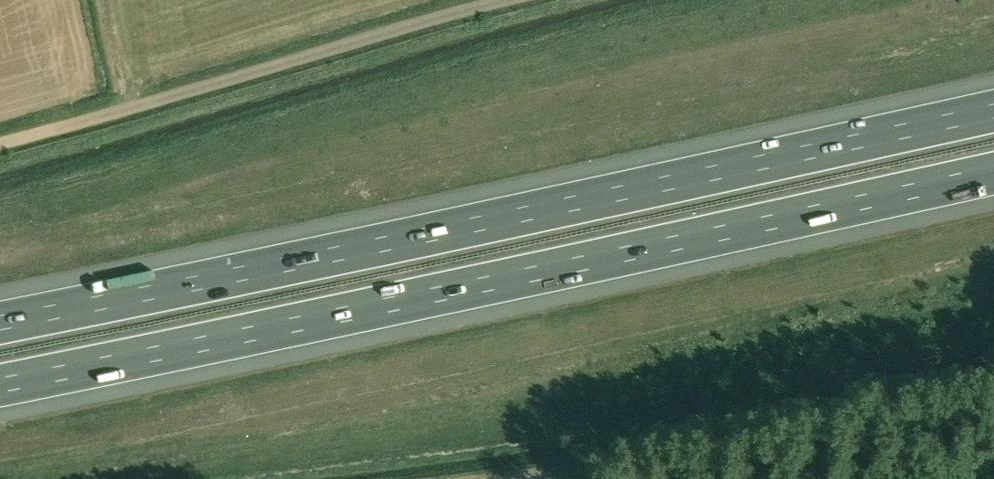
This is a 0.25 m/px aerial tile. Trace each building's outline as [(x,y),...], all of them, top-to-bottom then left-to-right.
[(513,192),(516,208),(526,206),(523,190),(513,192)]
